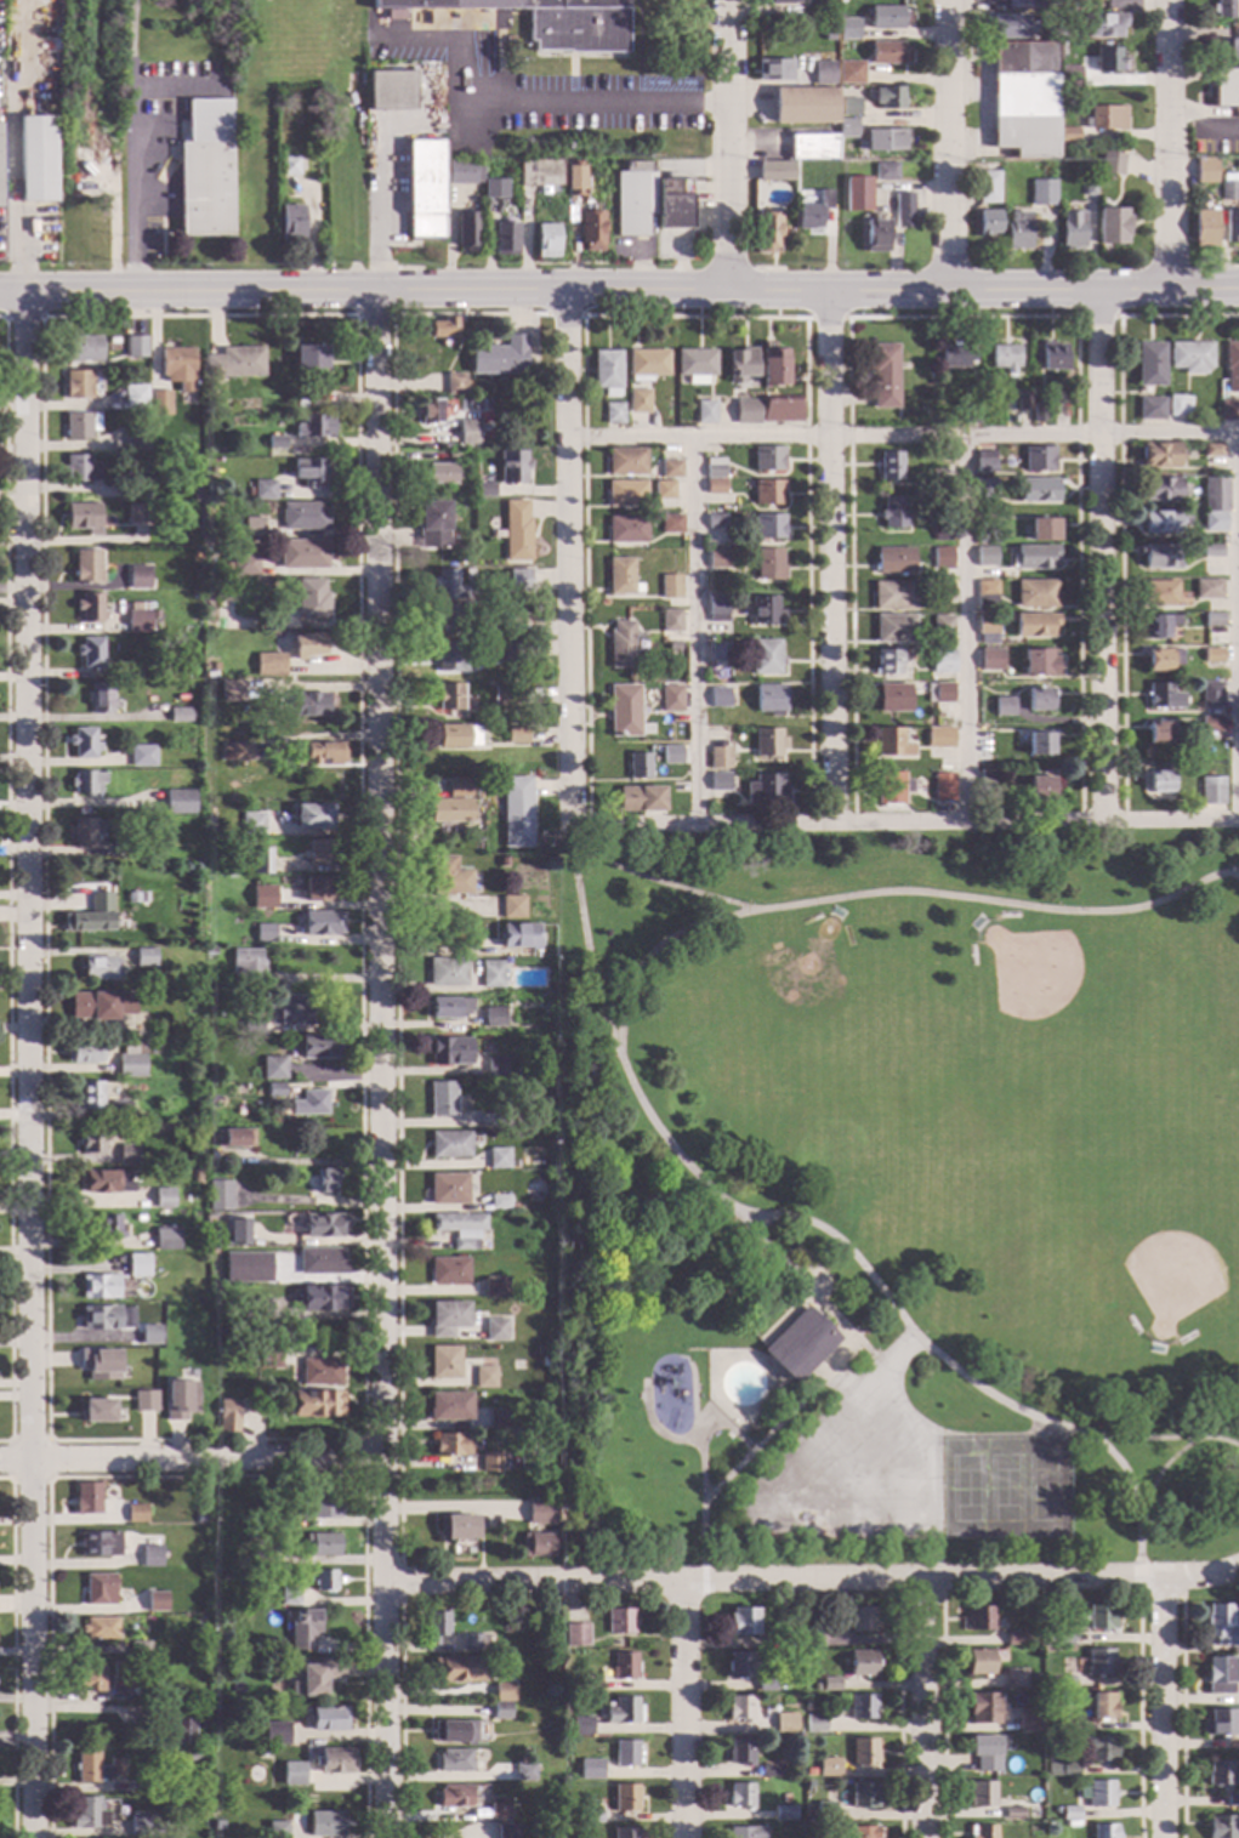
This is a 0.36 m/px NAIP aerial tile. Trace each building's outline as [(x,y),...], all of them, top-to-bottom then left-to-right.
[(373,8),(373,0),(626,0),(626,53),(567,53),(567,51),(534,52),(534,41),(528,41),(528,7),(373,8)] [(1215,18),(1215,0),(1233,0),(1233,18),(1215,18)] [(902,11),(906,11),(906,22),(900,22),(900,29),(869,29),(869,7),(902,7),(902,11)] [(1124,28),(1119,28),(1119,39),(1085,39),(1085,15),(1124,15),(1124,28)] [(1025,41),(990,40),(990,38),(985,38),(985,24),(990,24),(990,16),(1025,16),(1025,41)] [(858,40),(839,40),(839,19),(857,19),(858,40)] [(831,41),(823,41),(823,33),(831,33),(831,41)] [(1238,51),(1234,51),(1234,61),(1216,61),(1216,40),(1238,40),(1238,51)] [(900,44),(900,50),(906,50),(906,63),(900,63),(900,67),(869,66),(869,42),(900,44)] [(1055,159),(1013,159),(1013,149),(993,149),(991,44),(1055,44),(1055,159)] [(1118,58),(1121,58),(1121,64),(1119,64),(1119,74),(1095,74),(1095,49),(1118,49),(1118,58)] [(790,61),(790,81),(756,81),(756,61),(790,61)] [(832,85),(812,85),(812,63),(832,63),(832,85)] [(862,84),(837,84),(837,63),(862,63),(862,84)] [(1079,89),(1058,89),(1058,67),(1079,67),(1079,89)] [(1212,69),(1238,69),(1238,107),(1212,107),(1212,69)] [(414,110),(368,110),(368,72),(413,72),(414,110)] [(902,109),(879,109),(879,104),(873,104),(873,90),(879,90),(879,87),(902,87),(902,109)] [(834,124),(774,124),(773,90),(834,90),(834,124)] [(858,115),(840,115),(841,98),(859,99),(858,115)] [(231,235),(180,237),(178,142),(187,142),(187,99),(229,99),(231,235)] [(1124,130),(1082,130),(1082,119),(1089,119),(1089,107),(1124,107),(1124,130)] [(55,203),(19,203),(19,118),(53,118),(55,203)] [(856,119),(856,138),(837,138),(837,119),(856,119)] [(1076,127),(1076,142),(1057,142),(1057,126),(1076,127)] [(904,150),(864,152),(864,130),(903,130),(904,150)] [(835,159),(790,160),(790,137),(835,136),(835,159)] [(442,238),(409,238),(408,142),(441,142),(442,238)] [(91,177),(67,177),(67,147),(91,148),(91,177)] [(1121,173),(1099,172),(1101,152),(1124,153),(1121,173)] [(299,176),(280,176),(280,157),(299,157),(299,176)] [(1210,160),(1214,160),(1214,183),(1194,183),(1194,161),(1195,161),(1195,158),(1210,158),(1210,160)] [(481,163),(481,183),(473,183),(473,184),(445,186),(447,184),(447,161),(481,163)] [(559,186),(518,187),(518,161),(559,161),(559,186)] [(582,192),(581,192),(581,195),(567,195),(567,161),(582,161),(582,192)] [(650,172),(654,172),(654,215),(646,215),(646,235),(615,237),(615,172),(624,172),(624,163),(650,163),(650,172)] [(792,181),(756,181),(756,163),(791,163),(792,181)] [(1229,171),(1222,173),(1220,164),(1227,163),(1229,171)] [(896,181),(874,182),(874,164),(896,164),(896,181)] [(998,204),(978,204),(978,172),(998,172),(998,204)] [(869,212),(845,212),(845,178),(869,178),(869,212)] [(1093,197),(1082,197),(1082,178),(1093,178),(1093,197)] [(690,228),(657,228),(657,180),(690,180),(690,228)] [(505,199),(483,199),(483,181),(505,181),(505,199)] [(1053,206),(1029,206),(1029,181),(1053,181),(1053,206)] [(1237,200),(1220,200),(1220,182),(1237,182),(1237,200)] [(830,210),(823,210),(823,214),(820,214),(820,229),(796,229),(796,206),(818,205),(818,190),(830,190),(830,210)] [(913,228),(894,228),(894,194),(911,194),(913,228)] [(303,240),(280,241),(279,207),(302,207),(303,240)] [(1125,215),(1127,215),(1127,235),(1126,235),(1126,237),(1125,237),(1125,244),(1097,244),(1098,207),(1125,207),(1125,215)] [(1215,247),(1194,247),(1194,211),(1215,211),(1215,247)] [(1222,211),(1238,211),(1238,239),(1235,239),(1235,244),(1222,244),(1222,211)] [(999,234),(987,234),(987,237),(978,237),(978,212),(999,212),(999,234)] [(478,254),(464,254),(464,249),(455,249),(456,214),(479,214),(478,254)] [(602,252),(582,252),(582,247),(579,247),(579,214),(602,214),(602,252)] [(778,254),(755,254),(755,214),(778,214),(778,254)] [(1029,250),(1006,250),(1006,223),(1008,223),(1008,214),(1028,214),(1029,250)] [(1084,247),(1059,247),(1059,223),(1062,223),(1062,214),(1084,214),(1084,247)] [(880,221),(887,221),(887,254),(865,254),(864,222),(870,222),(870,218),(880,218),(880,221)] [(516,252),(494,254),(494,224),(516,224),(516,252)] [(556,257),(536,258),(535,226),(556,226),(556,257)] [(455,337),(430,338),(430,336),(421,337),(421,323),(443,323),(443,318),(455,317),(455,337)] [(524,374),(471,374),(471,347),(505,347),(505,335),(525,335),(524,374)] [(100,362),(80,362),(80,363),(67,363),(67,355),(66,355),(66,337),(100,337),(100,362)] [(146,358),(125,358),(125,337),(146,337),(146,358)] [(773,349),(786,349),(786,386),(778,386),(778,389),(771,389),(771,386),(767,386),(767,389),(762,389),(762,387),(761,387),(761,342),(773,342),(773,349)] [(1052,346),(1064,345),(1064,370),(1040,370),(1040,342),(1052,342),(1052,346)] [(957,346),(967,346),(967,351),(973,351),(973,362),(967,362),(967,368),(940,369),(940,346),(950,346),(950,343),(957,343),(957,346)] [(1007,346),(1018,346),(1018,368),(1013,369),(1014,377),(1005,377),(1005,368),(993,369),(991,346),(1002,346),(1002,343),(1007,343),(1007,346)] [(1164,386),(1136,387),(1136,343),(1163,343),(1164,386)] [(1210,369),(1204,369),(1204,375),(1182,375),(1182,368),(1169,368),(1167,343),(1210,343),(1210,369)] [(1223,343),(1238,343),(1238,393),(1226,393),(1226,369),(1222,369),(1223,343)] [(897,409),(873,409),(873,375),(868,375),(868,345),(897,345),(897,409)] [(325,369),(294,370),(294,346),(325,346),(325,369)] [(262,377),(204,377),(204,355),(220,355),(220,348),(262,347),(262,377)] [(193,393),(177,393),(177,383),(164,383),(164,376),(159,376),(159,348),(193,348),(193,393)] [(756,377),(743,377),(743,383),(727,383),(727,348),(755,348),(756,377)] [(715,376),(706,376),(706,385),(687,385),(687,376),(676,376),(676,349),(715,351),(715,376)] [(620,388),(618,388),(619,397),(603,397),(603,388),(592,389),(592,351),(620,351),(620,388)] [(666,376),(650,376),(650,382),(630,382),(630,376),(629,376),(629,351),(667,351),(666,376)] [(90,387),(93,386),(93,391),(90,391),(90,399),(64,399),(64,389),(62,389),(62,385),(64,385),(64,371),(90,371),(90,387)] [(464,396),(445,396),(445,374),(464,374),(464,396)] [(146,409),(124,409),(124,386),(144,386),(146,409)] [(649,414),(629,414),(629,391),(648,391),(649,414)] [(169,416),(148,416),(149,392),(169,392),(169,416)] [(1013,411),(1004,411),(1004,392),(1013,392),(1013,411)] [(1030,411),(1017,411),(1017,392),(1030,392),(1030,411)] [(1181,397),(1189,398),(1189,415),(1181,414),(1181,416),(1167,416),(1167,396),(1181,397)] [(801,397),(801,422),(760,422),(760,397),(801,397)] [(1164,421),(1137,421),(1137,398),(1164,398),(1164,421)] [(217,412),(206,412),(205,400),(217,400),(217,412)] [(441,423),(420,425),(420,415),(416,415),(416,409),(419,409),(419,400),(441,400),(441,423)] [(758,425),(734,425),(734,400),(758,400),(758,425)] [(1238,405),(1238,420),(1218,421),(1218,400),(1237,400),(1238,405)] [(715,423),(695,423),(695,402),(715,402),(715,423)] [(1047,404),(1046,423),(1033,422),(1033,403),(1047,404)] [(623,425),(604,425),(603,404),(623,404),(623,425)] [(90,415),(98,415),(98,432),(90,432),(90,439),(64,439),(64,436),(62,436),(62,431),(64,431),(64,414),(90,414),(90,415)] [(333,438),(295,438),(295,426),(302,426),(302,416),(333,416),(333,438)] [(478,445),(459,445),(459,420),(478,420),(478,445)] [(146,451),(124,451),(124,427),(146,427),(146,451)] [(284,449),(267,449),(267,437),(284,436),(284,449)] [(1178,468),(1141,468),(1141,443),(1178,443),(1178,468)] [(1221,456),(1203,456),(1203,444),(1221,444),(1221,456)] [(783,471),(754,472),(754,448),(782,446),(783,471)] [(1053,472),(1024,472),(1024,448),(1053,448),(1053,472)] [(644,476),(607,476),(607,449),(644,449),(644,476)] [(525,460),(527,460),(527,471),(525,471),(525,484),(499,484),(499,451),(525,451),(525,460)] [(995,472),(976,472),(976,451),(995,451),(995,472)] [(902,480),(880,480),(879,453),(900,453),(902,480)] [(90,465),(98,465),(98,482),(89,482),(89,483),(64,483),(64,456),(90,456),(90,465)] [(724,478),(705,478),(705,459),(723,459),(724,478)] [(324,467),(326,467),(326,476),(324,476),(324,483),(311,483),(309,490),(302,489),(302,479),(292,479),(292,460),(324,460),(324,467)] [(681,478),(660,478),(660,461),(681,460),(681,478)] [(455,484),(427,484),(427,479),(422,479),(422,471),(427,471),(427,465),(454,465),(455,484)] [(1057,502),(1021,502),(1021,478),(1056,478),(1057,502)] [(1180,500),(1142,500),(1142,479),(1180,478),(1180,500)] [(1226,511),(1203,511),(1203,478),(1226,478),(1226,511)] [(147,500),(124,499),(125,479),(147,480),(147,500)] [(724,495),(705,495),(705,479),(724,479),(724,495)] [(949,493),(930,493),(930,480),(949,479),(949,493)] [(274,480),(273,500),(252,500),(254,480),(274,480)] [(783,506),(752,506),(752,482),(783,480),(783,506)] [(995,500),(976,500),(976,480),(995,480),(995,500)] [(646,507),(607,507),(607,482),(646,482),(646,507)] [(674,500),(672,500),(672,507),(654,508),(653,482),(674,482),(674,500)] [(474,483),(494,484),(493,497),(474,496),(474,483)] [(905,529),(882,529),(882,519),(879,519),(879,512),(882,512),(882,499),(905,497),(905,529)] [(448,531),(447,531),(448,548),(417,548),(417,503),(419,503),(419,502),(448,501),(448,531)] [(525,518),(529,518),(529,562),(504,562),(504,501),(525,501),(525,518)] [(328,530),(280,530),(280,503),(326,502),(328,530)] [(98,529),(100,529),(100,536),(86,536),(86,529),(66,529),(66,505),(98,505),(98,529)] [(148,524),(126,524),(126,505),(148,506),(148,524)] [(165,505),(164,520),(154,520),(155,505),(165,505)] [(1178,534),(1142,534),(1142,512),(1178,512),(1178,534)] [(1224,531),(1203,531),(1203,512),(1224,512),(1224,531)] [(724,528),(705,528),(705,514),(724,514),(724,528)] [(783,539),(754,539),(754,514),(783,514),(783,539)] [(682,534),(660,534),(660,516),(681,516),(682,534)] [(646,542),(607,544),(607,517),(646,517),(646,542)] [(262,539),(243,537),(243,536),(238,536),(238,524),(243,524),(243,518),(262,518),(262,539)] [(1057,541),(1029,541),(1029,519),(1057,519),(1057,541)] [(996,544),(974,544),(974,524),(996,524),(996,544)] [(951,541),(932,541),(932,527),(951,527),(951,541)] [(326,569),(278,569),(278,541),(325,540),(326,569)] [(1057,559),(1051,559),(1050,569),(1016,570),(1016,546),(1057,546),(1057,559)] [(1180,569),(1143,569),(1143,556),(1138,556),(1138,547),(1143,547),(1143,546),(1180,546),(1180,569)] [(1221,557),(1201,557),(1201,546),(1221,546),(1221,557)] [(950,560),(931,560),(931,547),(950,547),(950,560)] [(780,567),(784,567),(784,579),(780,579),(780,580),(755,580),(755,548),(780,548),(780,567)] [(913,574),(876,574),(875,550),(911,548),(913,574)] [(995,567),(977,567),(977,548),(995,548),(995,567)] [(726,569),(706,569),(706,550),(726,550),(726,569)] [(100,551),(101,584),(73,584),(73,577),(70,577),(70,571),(74,571),(74,551),(100,551)] [(256,575),(229,576),(229,554),(256,553),(256,575)] [(470,567),(460,567),(460,558),(468,558),(470,567)] [(631,585),(638,585),(638,593),(631,593),(631,596),(607,596),(607,559),(631,559),(631,585)] [(148,590),(127,590),(127,567),(148,567),(148,590)] [(529,592),(507,592),(507,569),(529,569),(529,592)] [(456,587),(464,587),(464,599),(456,599),(456,603),(436,603),(436,588),(431,588),(431,577),(436,577),(436,570),(456,570),(456,587)] [(472,577),(464,579),(464,570),(471,570),(472,577)] [(680,599),(659,599),(659,575),(680,575),(680,599)] [(323,593),(326,593),(326,620),(296,620),(296,579),(323,579),(323,593)] [(1221,599),(1195,599),(1194,580),(1221,580),(1221,599)] [(996,605),(976,605),(976,581),(996,581),(996,605)] [(1055,608),(1016,609),(1016,581),(1055,581),(1055,608)] [(914,610),(873,610),(873,582),(914,582),(914,610)] [(1177,607),(1143,607),(1143,582),(1177,582),(1177,607)] [(101,611),(104,611),(104,620),(101,620),(101,622),(80,624),(80,610),(75,610),(74,602),(80,602),(80,594),(100,593),(101,611)] [(726,624),(707,624),(706,615),(707,597),(727,597),(726,624)] [(777,610),(782,610),(782,625),(750,625),(750,621),(746,621),(746,613),(750,613),(750,597),(775,597),(777,610)] [(143,610),(148,610),(149,633),(126,635),(126,611),(129,611),(129,603),(143,603),(143,610)] [(460,637),(437,637),(437,627),(432,627),(432,619),(436,619),(436,607),(460,605),(460,637)] [(680,632),(660,633),(660,611),(680,610),(680,632)] [(1057,626),(1051,626),(1051,638),(1013,638),(1013,614),(1057,614),(1057,626)] [(1222,627),(1203,627),(1203,614),(1222,614),(1222,627)] [(913,643),(874,643),(875,615),(913,615),(913,643)] [(951,635),(931,635),(931,618),(951,616),(951,635)] [(996,645),(979,645),(979,635),(976,635),(976,616),(995,616),(996,645)] [(1177,626),(1166,626),(1166,639),(1146,639),(1146,616),(1177,616),(1177,626)] [(632,668),(608,670),(608,632),(612,632),(610,621),(632,621),(632,668)] [(323,654),(303,656),(305,661),(294,662),(291,636),(320,633),(323,654)] [(102,668),(81,670),(81,655),(75,655),(75,647),(81,647),(80,639),(101,638),(102,668)] [(778,658),(783,658),(783,666),(778,666),(778,675),(750,676),(750,641),(778,641),(778,658)] [(728,660),(705,661),(705,642),(727,642),(728,660)] [(461,659),(465,659),(465,672),(437,672),(436,662),(432,662),(432,650),(437,650),(437,643),(461,643),(461,659)] [(522,666),(501,666),(501,644),(522,644),(522,666)] [(954,673),(931,673),(931,649),(954,649),(954,673)] [(1001,671),(979,671),(979,649),(1001,649),(1001,671)] [(1056,676),(1022,676),(1022,649),(1056,649),(1056,676)] [(1180,672),(1146,672),(1146,649),(1180,649),(1180,672)] [(1222,662),(1203,662),(1203,649),(1222,649),(1222,662)] [(899,667),(898,667),(898,675),(873,675),(873,668),(875,668),(875,665),(874,665),(874,656),(875,656),(875,650),(899,650),(899,667)] [(284,675),(255,676),(254,655),(283,654),(284,675)] [(147,664),(147,679),(129,679),(127,664),(147,664)] [(241,704),(220,702),(220,682),(243,682),(241,704)] [(1221,709),(1200,709),(1200,683),(1221,683),(1221,709)] [(460,710),(436,710),(436,701),(433,701),(433,693),(436,693),(436,684),(460,684),(460,710)] [(908,713),(876,712),(876,684),(908,684),(908,713)] [(951,704),(925,704),(925,684),(951,684),(951,704)] [(1171,694),(1181,694),(1181,709),(1147,709),(1147,684),(1171,684),(1171,694)] [(110,695),(112,695),(112,701),(118,701),(118,709),(112,709),(112,713),(91,713),(90,695),(89,695),(89,685),(110,685),(110,695)] [(637,724),(649,724),(649,735),(637,735),(637,738),(608,738),(607,685),(637,685),(637,724)] [(784,712),(780,712),(780,717),(767,717),(767,712),(754,712),(754,685),(784,685),(784,712)] [(681,711),(659,712),(659,687),(681,687),(681,711)] [(523,707),(491,707),(491,688),(523,688),(523,707)] [(728,707),(709,709),(709,688),(728,688),(728,707)] [(1051,711),(1027,711),(1027,690),(1051,690),(1051,711)] [(326,717),(294,717),(294,706),(291,706),(291,693),(326,694),(326,717)] [(1012,716),(994,716),(994,699),(1012,699),(1012,716)] [(189,722),(169,723),(167,709),(189,709),(189,722)] [(1220,732),(1200,732),(1200,717),(1220,717),(1220,732)] [(1170,744),(1147,744),(1147,723),(1170,723),(1170,744)] [(467,727),(478,727),(478,746),(467,746),(467,749),(438,749),(438,725),(467,725),(467,727)] [(525,744),(505,744),(505,729),(525,728),(525,744)] [(900,745),(911,745),(911,756),(875,756),(875,728),(900,729),(900,745)] [(953,749),(926,749),(926,728),(951,728),(953,749)] [(93,742),(98,742),(98,752),(93,752),(93,759),(72,759),(72,745),(67,746),(67,736),(73,736),(73,729),(93,729),(93,742)] [(779,738),(784,738),(784,750),(779,750),(779,757),(752,757),(752,729),(779,729),(779,738)] [(1050,755),(1027,755),(1025,734),(1050,734),(1050,755)] [(250,744),(250,761),(218,761),(218,744),(250,744)] [(339,751),(343,751),(343,764),(339,764),(339,767),(301,767),(301,757),(305,757),(305,744),(339,744),(339,751)] [(153,766),(129,766),(129,746),(153,746),(153,766)] [(680,764),(661,764),(660,746),(680,746),(680,764)] [(728,769),(707,769),(707,749),(727,747),(728,769)] [(648,779),(626,779),(625,755),(647,753),(648,779)] [(1170,793),(1147,793),(1147,772),(1170,770),(1170,793)] [(95,774),(103,773),(103,785),(98,785),(98,795),(92,795),(90,797),(85,797),(83,795),(73,795),(73,787),(69,787),(69,779),(73,779),(73,773),(95,772),(95,774)] [(728,792),(709,792),(709,773),(727,773),(728,792)] [(902,781),(911,781),(911,793),(902,793),(902,804),(897,804),(897,809),(880,809),(880,804),(875,804),(875,773),(903,773),(902,781)] [(953,801),(932,801),(932,797),(927,797),(928,791),(932,791),(932,774),(953,774),(953,801)] [(780,789),(785,789),(786,802),(744,803),(744,783),(752,783),(752,775),(779,775),(780,789)] [(470,796),(447,796),(447,778),(470,778),(470,796)] [(529,848),(501,848),(501,778),(529,778),(529,848)] [(1051,799),(1027,799),(1027,778),(1051,778),(1051,799)] [(1223,804),(1199,806),(1199,778),(1223,778),(1223,804)] [(663,787),(663,793),(670,793),(670,808),(663,808),(663,812),(616,812),(616,789),(663,787)] [(193,814),(164,814),(164,790),(193,790),(193,814)] [(470,823),(428,824),(428,799),(470,799),(470,823)] [(330,830),(295,830),(295,806),(330,804),(330,830)] [(263,814),(263,833),(241,835),(241,832),(238,832),(238,826),(241,826),(240,814),(263,814)] [(95,842),(92,842),(92,848),(75,848),(75,842),(73,842),(73,819),(95,820),(95,842)] [(333,853),(334,853),(334,864),(307,865),(307,841),(333,840),(333,853)] [(129,855),(112,855),(112,842),(129,842),(129,855)] [(269,875),(252,875),(252,848),(271,849),(269,875)] [(455,871),(457,871),(457,872),(470,872),(470,894),(459,894),(457,895),(431,895),(431,857),(455,857),(455,871)] [(506,867),(498,867),(498,859),(506,859),(506,867)] [(329,884),(334,884),(334,901),(303,901),(303,900),(299,900),(299,892),(303,892),(303,878),(329,878),(329,884)] [(275,910),(255,910),(255,889),(275,889),(275,910)] [(112,932),(63,932),(63,915),(90,914),(89,893),(110,893),(112,932)] [(137,903),(126,903),(126,893),(137,893),(137,903)] [(523,920),(500,920),(500,898),(523,897),(523,920)] [(336,914),(342,914),(342,935),(336,935),(336,937),(302,937),(302,911),(336,911),(336,914)] [(274,926),(274,944),(255,943),(255,924),(274,926)] [(539,951),(529,951),(529,949),(500,949),(500,940),(496,940),(496,933),(500,933),(500,926),(538,924),(539,951)] [(153,967),(135,967),(135,949),(153,950),(153,967)] [(260,950),(260,960),(263,960),(262,984),(237,984),(237,977),(231,977),(232,949),(260,950)] [(113,958),(113,960),(118,960),(118,980),(113,979),(113,981),(83,980),(83,957),(113,958)] [(465,986),(428,988),(427,958),(465,958),(465,986)] [(501,989),(479,989),(479,961),(501,961),(501,989)] [(135,1015),(115,1015),(115,1020),(90,1020),(90,1019),(69,1019),(69,994),(133,992),(135,1015)] [(551,1003),(540,1005),(540,994),(551,994),(551,1003)] [(311,1025),(269,1026),(269,1023),(271,1023),(271,1011),(262,1011),(262,1001),(272,1001),(272,996),(311,996),(311,1025)] [(456,1000),(470,1000),(470,1013),(464,1013),(464,1019),(430,1019),(430,998),(456,998),(456,1000)] [(504,1028),(483,1029),(482,1007),(502,1006),(504,1028)] [(262,1034),(243,1034),(243,1020),(262,1020),(262,1034)] [(336,1036),(341,1036),(341,1048),(336,1048),(336,1059),(300,1059),(300,1036),(336,1035),(336,1036)] [(470,1066),(428,1066),(428,1037),(470,1037),(470,1066)] [(97,1045),(103,1045),(103,1063),(96,1063),(96,1064),(70,1064),(70,1063),(66,1063),(66,1045),(70,1045),(70,1043),(97,1043),(97,1045)] [(136,1054),(143,1054),(144,1077),(118,1079),(118,1055),(121,1055),(121,1048),(136,1048),(136,1054)] [(284,1080),(261,1080),(260,1058),(284,1057),(284,1080)] [(505,1076),(485,1076),(485,1058),(505,1058),(505,1076)] [(102,1110),(79,1110),(79,1082),(101,1082),(102,1110)] [(454,1116),(428,1117),(428,1083),(453,1082),(454,1116)] [(284,1085),(283,1098),(266,1097),(266,1083),(284,1085)] [(325,1115),(289,1115),(289,1102),(301,1102),(301,1092),(325,1091),(325,1115)] [(130,1123),(109,1122),(109,1102),(130,1102),(130,1123)] [(501,1115),(508,1115),(508,1127),(479,1127),(479,1115),(501,1115)] [(251,1148),(243,1148),(240,1150),(237,1150),(234,1148),(216,1148),(216,1129),(249,1131),(251,1131),(251,1148)] [(102,1142),(104,1140),(104,1145),(102,1145),(102,1154),(81,1154),(81,1145),(78,1145),(76,1139),(81,1139),(80,1131),(102,1131),(102,1142)] [(468,1159),(430,1159),(430,1132),(468,1132),(468,1159)] [(137,1145),(136,1167),(118,1166),(119,1145),(137,1145)] [(507,1170),(487,1170),(487,1148),(507,1148),(507,1170)] [(200,1163),(192,1163),(192,1156),(200,1155),(200,1163)] [(336,1170),(336,1183),(333,1182),(333,1195),(313,1193),(313,1177),(316,1177),(316,1170),(336,1170)] [(129,1183),(132,1183),(132,1193),(116,1193),(116,1194),(112,1194),(112,1195),(84,1194),(84,1191),(83,1191),(83,1185),(78,1185),(78,1171),(129,1172),(129,1183)] [(201,1171),(200,1185),(193,1184),(194,1171),(201,1171)] [(466,1205),(428,1206),(428,1174),(466,1174),(466,1205)] [(229,1211),(208,1211),(208,1182),(229,1182),(229,1211)] [(172,1210),(154,1208),(154,1189),(172,1189),(172,1210)] [(508,1210),(489,1210),(488,1196),(507,1195),(508,1210)] [(346,1227),(340,1227),(340,1239),(302,1239),(302,1214),(346,1214),(346,1227)] [(464,1216),(483,1214),(484,1231),(477,1231),(477,1251),(451,1251),(450,1237),(454,1237),(453,1231),(430,1231),(430,1214),(464,1214),(464,1216)] [(119,1225),(124,1225),(124,1240),(97,1240),(97,1231),(92,1231),(92,1223),(97,1223),(97,1216),(119,1216),(119,1225)] [(248,1246),(227,1245),(227,1219),(248,1219),(248,1246)] [(178,1251),(154,1252),(153,1229),(177,1228),(178,1251)] [(341,1275),(297,1275),(297,1248),(341,1248),(341,1275)] [(148,1278),(127,1278),(127,1254),(148,1254),(148,1278)] [(275,1282),(251,1282),(251,1259),(275,1258),(275,1282)] [(467,1285),(430,1285),(430,1259),(467,1259),(467,1285)] [(116,1299),(80,1299),(80,1276),(116,1275),(116,1299)] [(345,1309),(341,1309),(341,1311),(295,1313),(295,1302),(300,1302),(300,1286),(345,1286),(345,1309)] [(271,1320),(250,1321),(250,1299),(269,1299),(271,1320)] [(466,1328),(450,1328),(450,1338),(430,1338),(428,1303),(466,1303),(466,1328)] [(118,1330),(81,1331),(80,1308),(118,1307),(118,1330)] [(839,1339),(795,1384),(761,1350),(803,1307),(839,1339)] [(879,1322),(864,1335),(857,1326),(870,1314),(879,1322)] [(505,1342),(484,1342),(484,1320),(505,1320),(505,1342)] [(159,1348),(138,1347),(140,1326),(159,1327),(159,1348)] [(279,1368),(256,1368),(256,1347),(279,1347),(279,1368)] [(459,1379),(430,1379),(428,1347),(459,1347),(459,1379)] [(98,1353),(118,1353),(116,1382),(86,1382),(86,1371),(78,1370),(78,1350),(98,1352),(98,1353)] [(340,1385),(300,1387),(300,1360),(340,1359),(340,1385)] [(494,1388),(473,1388),(473,1367),(494,1367),(494,1388)] [(164,1421),(165,1382),(186,1382),(187,1381),(195,1381),(195,1413),(184,1413),(184,1421),(164,1421)] [(158,1411),(133,1411),(133,1390),(158,1390),(158,1411)] [(341,1418),(290,1417),(290,1416),(285,1416),(285,1395),(291,1395),(291,1392),(341,1392),(341,1418)] [(472,1419),(428,1421),(427,1410),(430,1409),(430,1394),(471,1393),(472,1419)] [(114,1422),(84,1422),(84,1418),(81,1418),(81,1409),(84,1409),(84,1399),(115,1399),(114,1422)] [(238,1401),(237,1438),(217,1436),(218,1400),(238,1401)] [(511,1433),(488,1432),(488,1410),(511,1411),(511,1433)] [(468,1456),(434,1457),(433,1439),(436,1439),(436,1434),(468,1434),(468,1456)] [(327,1470),(326,1447),(303,1448),(304,1471),(327,1470)] [(501,1473),(479,1473),(479,1453),(501,1453),(501,1473)] [(337,1501),(340,1501),(340,1519),(311,1519),(311,1483),(336,1481),(337,1501)] [(100,1515),(74,1515),(74,1500),(75,1500),(75,1484),(100,1484),(100,1515)] [(553,1525),(527,1525),(527,1502),(553,1501),(553,1525)] [(146,1524),(126,1524),(126,1506),(146,1506),(146,1524)] [(476,1540),(437,1541),(437,1517),(476,1515),(476,1540)] [(119,1557),(106,1558),(79,1558),(79,1532),(119,1533),(119,1557)] [(337,1557),(309,1557),(309,1550),(303,1550),(303,1535),(337,1535),(337,1557)] [(551,1540),(555,1538),(555,1547),(551,1547),(551,1557),(521,1558),(519,1535),(551,1535),(551,1540)] [(160,1569),(141,1567),(141,1546),(160,1546),(160,1569)] [(334,1577),(336,1577),(336,1586),(334,1586),(334,1592),(314,1592),(313,1570),(334,1570),(334,1577)] [(113,1600),(107,1600),(107,1606),(85,1606),(85,1576),(113,1576),(113,1600)] [(299,1588),(297,1606),(279,1606),(279,1587),(299,1588)] [(166,1612),(165,1593),(146,1593),(146,1612),(166,1612)] [(1110,1610),(1118,1610),(1118,1617),(1114,1617),(1114,1629),(1087,1631),(1087,1606),(1109,1605),(1110,1610)] [(1231,1626),(1238,1626),(1238,1648),(1214,1648),(1214,1638),(1205,1638),(1205,1615),(1207,1615),(1207,1605),(1231,1605),(1231,1626)] [(875,1623),(873,1623),(873,1632),(848,1632),(848,1607),(874,1607),(875,1623)] [(993,1631),(967,1632),(966,1607),(991,1607),(993,1631)] [(755,1634),(728,1635),(727,1614),(731,1614),(731,1609),(755,1609),(755,1634)] [(317,1633),(311,1633),(311,1650),(289,1651),(289,1622),(292,1622),(292,1610),(317,1610),(317,1633)] [(633,1616),(635,1616),(635,1627),(633,1627),(633,1634),(607,1634),(607,1610),(633,1610),(633,1616)] [(447,1637),(436,1637),(436,1645),(426,1645),(426,1624),(425,1624),(425,1618),(426,1618),(426,1612),(447,1612),(447,1637)] [(115,1629),(120,1629),(120,1638),(116,1638),(115,1640),(80,1639),(80,1626),(85,1626),(85,1618),(115,1618),(115,1629)] [(587,1646),(564,1646),(564,1624),(586,1624),(587,1646)] [(795,1648),(774,1648),(774,1626),(794,1626),(795,1648)] [(823,1648),(802,1648),(802,1627),(822,1627),(823,1648)] [(1024,1645),(1005,1645),(1005,1631),(1024,1631),(1024,1645)] [(1072,1645),(1055,1645),(1055,1633),(1072,1633),(1072,1645)] [(485,1651),(460,1652),(460,1635),(485,1635),(485,1651)] [(148,1656),(129,1656),(129,1641),(148,1641),(148,1656)] [(993,1674),(967,1675),(967,1651),(993,1650),(993,1674)] [(1112,1675),(1087,1677),(1086,1650),(1112,1650),(1112,1675)] [(751,1678),(727,1679),(727,1652),(751,1652),(751,1678)] [(875,1677),(848,1677),(848,1652),(874,1652),(875,1677)] [(635,1663),(636,1663),(636,1679),(610,1680),(610,1668),(613,1668),(613,1654),(635,1654),(635,1663)] [(481,1683),(438,1684),(438,1680),(437,1680),(437,1669),(431,1669),(431,1658),(479,1657),(481,1683)] [(1232,1694),(1206,1695),(1205,1667),(1207,1667),(1207,1657),(1231,1657),(1232,1694)] [(341,1679),(323,1679),(323,1696),(299,1697),(299,1666),(317,1666),(317,1660),(341,1660),(341,1679)] [(505,1669),(495,1669),(495,1660),(505,1660),(505,1669)] [(146,1680),(110,1680),(110,1679),(110,1662),(146,1662),(146,1680)] [(101,1692),(76,1692),(76,1684),(74,1684),(74,1672),(76,1672),(76,1666),(101,1666),(101,1692)] [(1025,1689),(1005,1689),(1005,1669),(1024,1669),(1025,1689)] [(1038,1681),(1029,1681),(1029,1673),(1038,1673),(1038,1681)] [(599,1691),(580,1692),(579,1677),(599,1677),(599,1691)] [(1073,1689),(1055,1689),(1053,1678),(1073,1677),(1073,1689)] [(775,1691),(756,1691),(756,1679),(775,1678),(775,1691)] [(836,1691),(822,1691),(822,1678),(836,1678),(836,1691)] [(511,1702),(491,1702),(491,1684),(511,1684),(511,1702)] [(999,1724),(968,1724),(968,1694),(998,1694),(999,1724)] [(1113,1702),(1114,1702),(1115,1719),(1091,1720),(1090,1695),(1113,1694),(1113,1702)] [(875,1711),(874,1711),(874,1719),(849,1719),(849,1696),(875,1695),(875,1711)] [(636,1723),(604,1724),(604,1708),(614,1708),(613,1697),(636,1697),(636,1723)] [(752,1723),(738,1723),(738,1719),(727,1719),(728,1697),(752,1697),(752,1723)] [(171,1703),(171,1714),(153,1714),(153,1703),(171,1703)] [(507,1719),(490,1719),(490,1703),(507,1703),(507,1719)] [(222,1707),(221,1715),(211,1715),(212,1707),(222,1707)] [(345,1731),(340,1731),(309,1731),(309,1723),(307,1723),(307,1714),(309,1714),(309,1708),(345,1708),(345,1731)] [(1039,1732),(1018,1732),(1017,1711),(1039,1711),(1039,1732)] [(1234,1728),(1237,1728),(1237,1736),(1209,1736),(1209,1711),(1234,1711),(1234,1728)] [(795,1734),(774,1734),(774,1714),(795,1714),(795,1734)] [(824,1715),(824,1732),(805,1734),(805,1715),(824,1715)] [(201,1720),(200,1730),(193,1730),(192,1747),(167,1745),(170,1717),(201,1720)] [(591,1736),(570,1736),(570,1718),(591,1718),(591,1736)] [(1074,1734),(1055,1734),(1055,1719),(1073,1719),(1074,1734)] [(468,1723),(473,1723),(473,1745),(438,1743),(438,1742),(432,1742),(432,1722),(468,1722),(468,1723)] [(288,1745),(262,1745),(262,1723),(288,1723),(288,1745)] [(1000,1772),(974,1771),(974,1756),(970,1756),(968,1737),(999,1736),(1000,1772)] [(1110,1742),(1114,1742),(1114,1763),(1087,1763),(1087,1752),(1075,1752),(1075,1737),(1110,1737),(1110,1742)] [(751,1766),(738,1766),(738,1763),(727,1763),(727,1749),(729,1749),(729,1741),(751,1740),(751,1766)] [(876,1766),(852,1766),(852,1740),(876,1740),(876,1766)] [(636,1768),(613,1766),(614,1741),(637,1741),(636,1768)] [(352,1774),(317,1774),(317,1766),(312,1766),(312,1757),(318,1757),(318,1749),(352,1749),(352,1774)] [(199,1758),(188,1762),(186,1756),(195,1751),(199,1758)] [(468,1762),(471,1762),(471,1770),(468,1770),(468,1772),(437,1772),(436,1754),(439,1754),(439,1751),(468,1751),(468,1762)] [(97,1768),(108,1768),(108,1759),(123,1759),(123,1776),(110,1777),(110,1780),(102,1780),(102,1782),(97,1782),(97,1783),(76,1783),(75,1753),(97,1752),(97,1768)] [(601,1780),(579,1780),(578,1760),(601,1759),(601,1780)] [(839,1777),(818,1777),(818,1759),(839,1759),(839,1777)] [(302,1786),(280,1786),(280,1763),(303,1764),(302,1786)] [(1233,1786),(1207,1786),(1207,1771),(1209,1771),(1209,1763),(1232,1763),(1233,1786)] [(1076,1776),(1047,1776),(1047,1764),(1076,1764),(1076,1776)] [(533,1781),(512,1781),(512,1765),(532,1765),(533,1781)] [(780,1777),(760,1777),(760,1765),(780,1765),(780,1777)] [(261,1774),(261,1781),(251,1781),(252,1772),(261,1774)] [(994,1808),(970,1808),(970,1783),(994,1782),(994,1808)] [(1112,1791),(1115,1791),(1115,1798),(1113,1798),(1113,1808),(1086,1808),(1087,1782),(1112,1782),(1112,1791)] [(875,1799),(876,1799),(876,1808),(851,1808),(851,1783),(875,1783),(875,1799)] [(637,1811),(613,1811),(613,1785),(637,1785),(637,1811)] [(751,1810),(738,1810),(738,1806),(727,1806),(727,1792),(729,1792),(729,1785),(751,1785),(751,1810)] [(468,1808),(437,1809),(437,1789),(438,1789),(438,1786),(468,1786),(468,1808)] [(1226,1794),(1238,1794),(1238,1808),(1226,1808),(1226,1794)] [(97,1813),(106,1813),(107,1827),(97,1827),(97,1830),(70,1830),(70,1813),(76,1813),(75,1798),(97,1798),(97,1813)] [(507,1810),(508,1810),(508,1820),(487,1820),(487,1799),(507,1799),(507,1810)] [(835,1821),(815,1821),(815,1803),(835,1803),(835,1821)] [(794,1821),(773,1821),(773,1806),(794,1806),(794,1821)] [(1079,1820),(1062,1820),(1061,1806),(1078,1806),(1079,1820)] [(1023,1819),(1004,1819),(1004,1809),(1023,1809),(1023,1819)] [(601,1823),(581,1823),(581,1810),(601,1810),(601,1823)] [(341,1837),(308,1837),(308,1813),(340,1813),(341,1837)] [(1234,1815),(1234,1837),(1207,1837),(1206,1820),(1212,1820),(1211,1816),(1234,1815)] [(160,1837),(129,1837),(129,1816),(160,1816),(160,1837)] [(286,1822),(286,1837),(267,1837),(266,1822),(286,1822)] [(516,1825),(516,1837),(495,1837),(495,1825),(516,1825)] [(1119,1836),(1119,1837),(1092,1837),(1092,1826),(1115,1825),(1115,1836),(1119,1836)] [(995,1826),(995,1837),(968,1837),(968,1827),(995,1826)] [(761,1827),(762,1837),(727,1837),(727,1828),(761,1827)] [(876,1827),(876,1837),(848,1837),(848,1836),(849,1836),(849,1827),(876,1827)] [(636,1828),(636,1837),(612,1837),(612,1830),(636,1828)]
